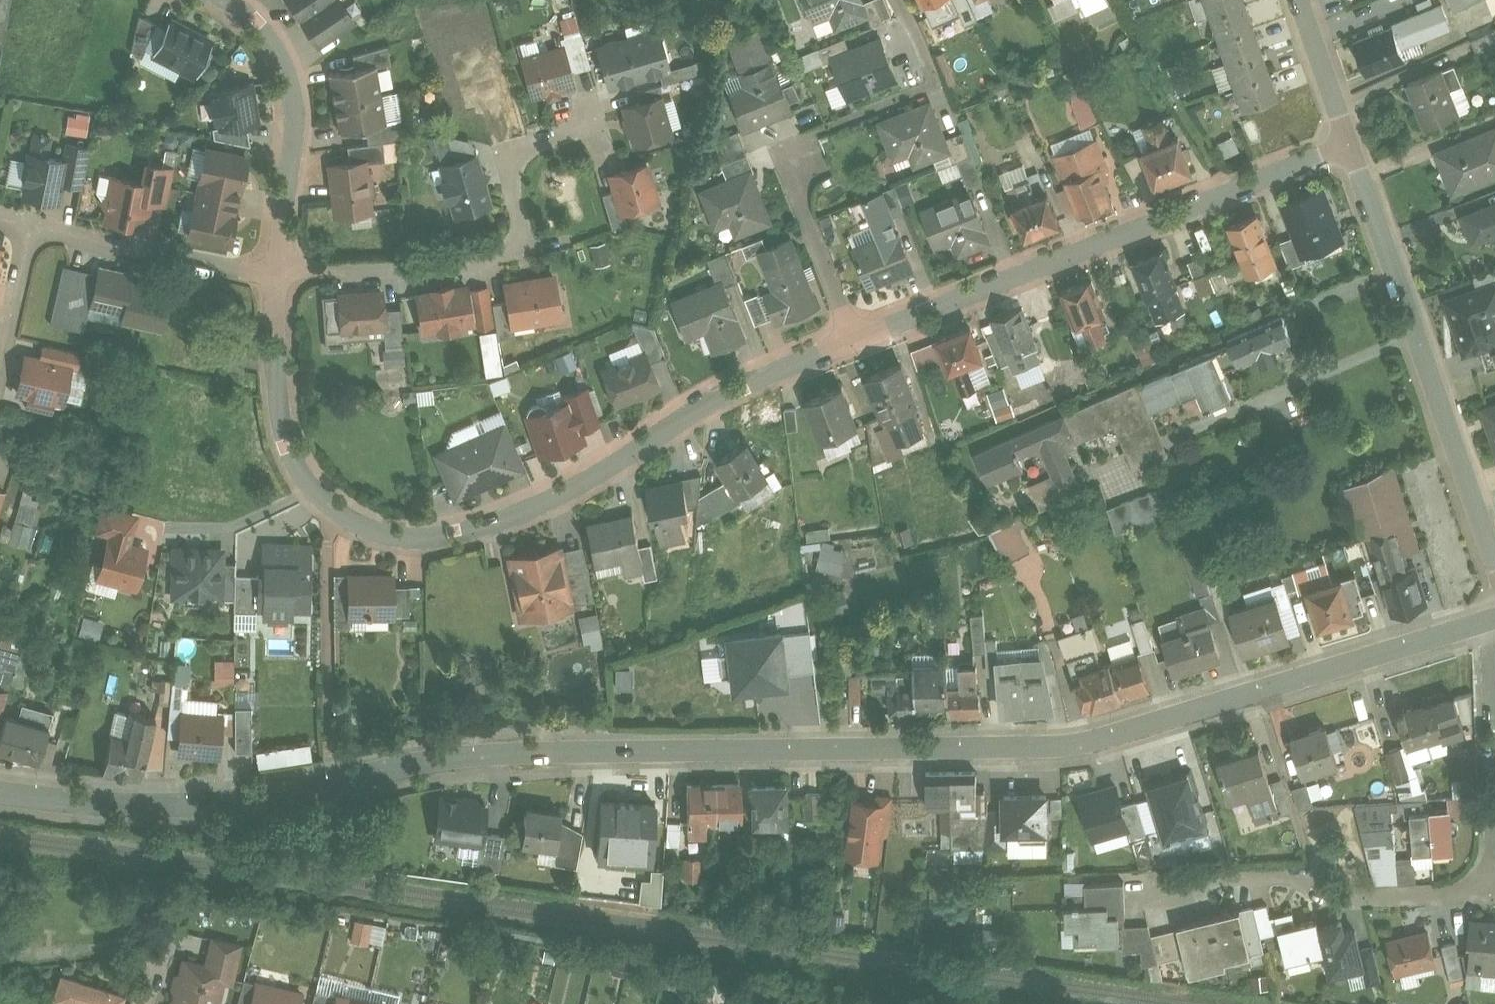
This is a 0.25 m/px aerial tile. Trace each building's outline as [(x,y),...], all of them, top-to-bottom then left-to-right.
[(302,18),(329,0),(290,0),(302,18)] [(302,18),(318,43),(353,20),(340,0),(329,0),(302,18)] [(815,17),(832,10),(838,27),(869,16),(871,15),(866,2),(865,0),(809,0),(815,17)] [(866,2),(871,15),(869,16),(873,26),(886,21),(878,0),(871,0),(866,2)] [(931,2),(940,21),(955,15),(948,0),(935,0),(931,2)] [(971,0),(957,0),(968,23),(979,17),(971,0)] [(979,17),(995,10),(991,0),(971,0),(979,17)] [(1046,9),(1057,3),(1055,0),(1042,0),(1046,9)] [(1085,13),(1110,2),(1109,0),(1080,0),(1085,13)] [(1213,14),(1245,3),(1244,0),(1209,0),(1213,14)] [(1455,13),(1481,0),(1449,0),(1455,13)] [(1245,3),(1213,14),(1221,38),(1253,27),(1245,3)] [(1443,4),(1410,17),(1411,21),(1398,26),(1401,33),(1397,34),(1402,46),(1433,34),(1430,27),(1449,19),(1443,4)] [(157,25),(140,14),(132,50),(142,56),(146,47),(153,51),(165,29),(157,26),(157,25)] [(213,42),(169,20),(165,29),(153,51),(153,52),(197,75),(213,42)] [(933,39),(927,25),(922,27),(925,34),(928,41),(933,39)] [(1253,27),(1221,38),(1229,60),(1261,50),(1253,27)] [(1394,27),(1357,41),(1369,72),(1406,57),(1402,46),(1397,34),(1394,27)] [(652,29),(638,33),(637,36),(628,39),(640,77),(659,72),(670,69),(659,30),(655,31),(652,29)] [(1481,62),(1494,57),(1494,29),(1472,37),(1481,62)] [(762,30),(730,43),(748,89),(732,96),(745,128),(793,109),(762,30)] [(581,32),(561,37),(563,46),(564,46),(572,72),(591,66),(581,32)] [(846,37),(819,48),(826,64),(833,61),(832,57),(851,50),(846,37)] [(851,50),(832,57),(833,61),(848,98),(897,78),(881,38),(851,50)] [(617,39),(604,43),(602,46),(598,47),(609,86),(640,77),(628,39),(620,41),(617,39)] [(388,45),(353,54),(356,68),(376,64),(376,65),(391,63),(388,45)] [(563,46),(522,58),(533,96),(575,83),(572,72),(564,46),(563,46)] [(1261,50),(1229,60),(1237,84),(1269,73),(1261,50)] [(694,62),(680,66),(684,77),(697,73),(694,62)] [(356,68),(330,72),(335,102),(381,94),(376,65),(376,64),(356,68)] [(670,69),(659,72),(663,83),(684,77),(680,66),(670,69)] [(1441,69),(1410,82),(1428,126),(1459,114),(1441,69)] [(1269,73),(1237,84),(1245,107),(1277,96),(1269,73)] [(250,83),(217,89),(217,94),(212,95),(216,122),(222,121),(223,126),(246,122),(256,121),(250,83)] [(660,84),(637,91),(640,102),(660,97),(660,98),(664,97),(660,84)] [(396,91),(381,94),(386,123),(366,127),(368,143),(383,142),(404,139),(401,120),(401,119),(396,91)] [(381,94),(335,102),(340,131),(366,127),(386,123),(381,94)] [(640,102),(625,106),(629,118),(626,119),(630,131),(632,130),(636,143),(670,133),(660,98),(660,97),(640,102)] [(930,103),(880,123),(893,155),(910,148),(916,164),(948,151),(950,151),(945,139),(930,103)] [(1090,127),(1083,109),(1077,111),(1084,130),(1090,127)] [(94,116),(73,110),(67,130),(88,137),(94,116)] [(1162,120),(1144,127),(1152,150),(1171,142),(1162,120)] [(246,122),(223,126),(213,127),(215,138),(251,145),(246,122)] [(741,129),(714,139),(723,162),(750,152),(741,129)] [(1438,152),(1454,192),(1494,175),(1494,129),(1438,152)] [(964,131),(945,139),(950,151),(948,151),(952,163),(958,161),(973,155),(964,131)] [(448,133),(434,135),(441,159),(455,155),(448,133)] [(51,137),(35,134),(31,154),(30,153),(25,176),(28,180),(25,194),(59,201),(63,182),(67,161),(65,160),(47,157),(51,137)] [(1152,150),(1144,153),(1156,186),(1191,173),(1179,140),(1171,142),(1152,150)] [(1096,141),(1058,156),(1081,215),(1113,203),(1104,182),(1108,180),(1104,170),(1107,169),(1096,141)] [(368,143),(348,146),(350,163),(365,161),(365,162),(385,160),(383,142),(368,143)] [(89,148),(69,144),(65,160),(67,161),(63,182),(81,185),(89,148)] [(248,158),(207,149),(201,178),(203,179),(240,186),(241,187),(248,158)] [(750,152),(723,162),(729,178),(753,169),(753,170),(757,169),(750,152)] [(973,155),(958,161),(968,186),(984,180),(973,155)] [(478,161),(464,164),(462,159),(442,164),(447,180),(443,181),(448,198),(452,197),(456,212),(490,203),(483,181),(487,175),(481,171),(478,161)] [(350,163),(330,165),(336,214),(371,209),(369,195),(373,191),(371,178),(367,175),(365,162),(365,161),(350,163)] [(174,167),(147,162),(143,182),(152,184),(149,199),(168,203),(174,167)] [(646,164),(612,174),(616,190),(623,211),(624,211),(657,201),(646,164)] [(729,178),(701,189),(714,222),(732,215),(738,232),(773,219),(753,170),(753,169),(729,178)] [(143,182),(117,177),(114,191),(102,199),(109,208),(107,219),(144,226),(149,199),(152,184),(143,182)] [(1031,178),(1018,183),(1025,201),(1038,195),(1031,178)] [(240,186),(203,179),(200,192),(237,200),(240,186)] [(894,185),(880,191),(891,218),(905,212),(894,185)] [(1323,189),(1285,204),(1297,235),(1306,257),(1308,256),(1345,241),(1323,189)] [(623,211),(616,190),(603,194),(613,228),(627,224),(624,211),(623,211)] [(971,191),(923,211),(936,244),(953,237),(960,255),(992,242),(971,191)] [(1025,201),(1015,205),(1027,235),(1061,222),(1049,191),(1038,195),(1025,201)] [(237,200),(200,192),(197,205),(234,213),(237,200)] [(1464,216),(1471,236),(1494,226),(1494,204),(1464,216)] [(197,205),(195,205),(189,234),(230,243),(236,214),(234,213),(197,205)] [(1258,215),(1231,225),(1244,257),(1244,259),(1271,249),(1258,215)] [(901,231),(855,249),(870,285),(915,267),(901,231)] [(1297,235),(1281,242),(1291,268),(1310,261),(1308,256),(1306,257),(1297,235)] [(764,237),(744,245),(748,257),(761,252),(761,251),(768,248),(764,237)] [(768,248),(761,251),(761,252),(779,297),(769,301),(775,316),(778,322),(818,306),(791,239),(768,248)] [(1271,249),(1244,259),(1250,274),(1277,263),(1271,249)] [(727,251),(707,259),(717,284),(724,281),(725,286),(739,281),(727,251)] [(1164,251),(1134,263),(1148,298),(1176,287),(1177,286),(1164,251)] [(1203,256),(1188,261),(1195,277),(1199,276),(1206,293),(1217,289),(1210,271),(1203,256)] [(1244,257),(1210,271),(1217,289),(1218,293),(1232,287),(1230,282),(1250,274),(1244,259),(1244,257)] [(98,273),(64,265),(51,323),(85,331),(91,306),(98,273)] [(133,272),(100,265),(98,273),(91,306),(123,314),(121,322),(163,331),(172,289),(131,280),(133,272)] [(555,277),(506,285),(508,301),(512,324),(513,324),(561,316),(555,277)] [(717,284),(672,302),(686,337),(706,329),(715,351),(747,338),(725,286),(724,281),(717,284)] [(1091,281),(1062,292),(1076,327),(1099,318),(1105,315),(1091,281)] [(1447,300),(1466,353),(1481,347),(1481,346),(1494,341),(1494,320),(1493,314),(1494,314),(1494,283),(1447,300)] [(442,290),(418,294),(424,330),(440,327),(441,331),(457,328),(457,325),(473,322),(473,321),(468,291),(467,286),(451,289),(450,286),(442,287),(442,290)] [(1176,287),(1150,297),(1158,319),(1170,314),(1171,316),(1173,315),(1172,313),(1184,309),(1176,287)] [(486,288),(468,291),(473,321),(477,320),(478,326),(492,324),(486,288)] [(1046,316),(1057,312),(1047,288),(1036,292),(1046,316)] [(383,292),(342,295),(342,294),(322,295),(326,345),(339,344),(342,342),(343,340),(344,338),(344,337),(344,335),(362,334),(368,327),(384,326),(385,326),(384,309),(383,292)] [(769,318),(759,293),(746,298),(757,324),(775,316),(769,318)] [(508,301),(493,304),(499,339),(516,336),(513,324),(512,324),(508,301)] [(401,308),(384,309),(385,326),(384,326),(386,345),(404,344),(401,308)] [(1019,308),(993,319),(998,331),(1005,350),(1006,350),(1021,344),(1024,352),(1037,347),(1025,318),(1024,318),(1019,308)] [(1283,315),(1229,339),(1231,343),(1218,349),(1217,348),(1213,350),(1221,369),(1238,362),(1239,363),(1258,355),(1262,364),(1279,357),(1275,348),(1293,340),(1283,315)] [(1107,340),(1099,318),(1084,324),(1093,346),(1107,340)] [(654,327),(633,323),(632,323),(645,355),(646,355),(649,363),(665,356),(654,327)] [(971,327),(938,340),(949,369),(968,362),(982,356),(971,327)] [(1005,350),(998,331),(987,335),(999,367),(1011,362),(1006,350),(1005,350)] [(1107,340),(1093,346),(1098,359),(1113,353),(1112,351),(1121,347),(1122,350),(1130,346),(1125,333),(1107,340)] [(1153,335),(1136,337),(1139,354),(1156,351),(1153,335)] [(1481,346),(1481,347),(1489,369),(1494,366),(1494,341),(1481,346)] [(81,352),(45,344),(42,358),(71,365),(71,366),(77,367),(81,352)] [(1221,369),(1213,350),(1186,361),(1198,390),(1206,408),(1207,409),(1213,407),(1213,405),(1232,396),(1221,369)] [(246,358),(227,353),(224,365),(243,370),(246,358)] [(42,358),(26,355),(18,392),(30,395),(54,400),(63,402),(71,366),(71,365),(42,358)] [(645,355),(604,371),(609,385),(607,390),(610,398),(615,400),(616,402),(657,385),(649,363),(646,355),(645,355)] [(1169,361),(1137,375),(1140,382),(1151,409),(1198,390),(1186,361),(1172,368),(1169,361)] [(968,362),(952,368),(962,393),(978,387),(968,362)] [(901,363),(868,377),(885,417),(892,413),(915,404),(917,403),(901,363)] [(493,380),(497,393),(513,388),(509,375),(493,380)] [(1151,409),(1140,382),(1105,397),(1117,426),(1135,468),(1169,454),(1151,409)] [(588,387),(566,394),(569,402),(570,401),(579,428),(600,421),(588,387)] [(997,420),(1015,415),(1009,387),(991,391),(997,420)] [(840,388),(807,401),(823,440),(856,426),(840,388)] [(559,389),(536,397),(538,403),(539,403),(545,406),(546,409),(569,402),(566,394),(562,396),(559,389)] [(54,400),(30,395),(27,407),(51,413),(54,400)] [(1105,397),(975,451),(988,482),(1023,466),(1019,457),(1021,456),(1020,454),(1041,445),(1058,487),(1059,488),(1077,480),(1078,479),(1065,447),(1117,426),(1105,397)] [(569,402),(546,409),(545,406),(539,403),(538,403),(530,406),(527,412),(541,454),(583,439),(579,428),(570,401),(569,402)] [(915,404),(892,413),(896,423),(895,423),(900,436),(924,426),(915,404)] [(1485,409),(1494,438),(1494,406),(1485,409)] [(799,432),(797,410),(786,411),(788,433),(799,432)] [(896,423),(892,413),(885,417),(888,424),(894,422),(895,423),(896,423)] [(895,423),(894,422),(888,424),(880,428),(888,446),(892,457),(906,451),(895,423)] [(507,425),(489,433),(505,469),(523,461),(507,425)] [(888,446),(880,428),(871,431),(875,452),(888,446)] [(489,435),(460,448),(459,446),(439,455),(456,495),(506,473),(505,469),(489,433),(488,433),(489,435)] [(767,477),(746,442),(718,459),(729,478),(739,494),(767,477)] [(888,446),(875,452),(877,464),(892,457),(888,446)] [(1393,464),(1344,486),(1351,507),(1350,507),(1351,510),(1352,510),(1358,530),(1357,530),(1358,532),(1359,532),(1361,537),(1370,534),(1383,576),(1408,568),(1404,553),(1419,548),(1393,464)] [(702,474),(684,479),(684,481),(685,481),(691,508),(700,506),(702,474)] [(729,478),(719,485),(732,506),(742,499),(739,494),(729,478)] [(1077,480),(1059,488),(1058,487),(1053,489),(1058,502),(1082,492),(1077,480)] [(684,481),(650,489),(654,508),(657,507),(664,541),(688,535),(683,510),(691,508),(685,481),(684,481)] [(32,548),(47,490),(25,484),(10,542),(32,548)] [(1161,489),(1112,505),(1120,530),(1170,514),(1161,489)] [(137,513),(103,504),(95,532),(111,536),(115,520),(134,525),(137,513)] [(633,517),(586,528),(594,564),(620,558),(624,574),(644,569),(645,569),(640,547),(633,517)] [(134,525),(115,520),(111,536),(102,568),(109,580),(135,587),(146,549),(128,544),(134,525)] [(1016,520),(990,531),(1006,563),(1031,551),(1016,520)] [(803,544),(806,572),(848,568),(846,548),(835,549),(833,526),(807,528),(809,543),(803,544)] [(310,545),(265,544),(264,575),(260,575),(259,607),(261,608),(265,607),(265,615),(270,616),(270,620),(286,620),(286,616),(291,616),(291,608),(308,609),(309,577),(307,577),(307,567),(309,567),(310,545)] [(654,544),(640,547),(645,569),(644,569),(647,581),(661,578),(654,544)] [(222,550),(176,549),(176,566),(173,566),(173,583),(187,583),(187,603),(209,604),(209,596),(220,596),(220,598),(221,562),(222,550)] [(556,551),(509,560),(512,575),(520,574),(524,594),(537,591),(541,612),(567,607),(566,602),(559,566),(556,551)] [(586,561),(559,566),(566,602),(577,599),(576,591),(592,588),(586,561)] [(235,563),(221,562),(220,598),(235,599),(235,575),(235,563)] [(1383,576),(1394,611),(1426,601),(1415,566),(1408,568),(1383,576)] [(1234,607),(1222,571),(1208,575),(1213,591),(1222,618),(1233,614),(1231,609),(1234,608),(1234,607)] [(1357,573),(1334,581),(1332,575),(1308,583),(1309,588),(1320,626),(1354,615),(1353,613),(1364,609),(1360,596),(1363,595),(1357,573)] [(351,574),(334,574),(335,628),(351,628),(351,616),(350,616),(350,576),(351,574)] [(260,575),(235,575),(235,599),(234,611),(257,611),(261,608),(259,607),(260,575)] [(350,576),(350,616),(351,616),(393,615),(393,575),(350,576)] [(1275,594),(1234,607),(1234,608),(1231,609),(1233,614),(1244,649),(1289,634),(1273,584),(1272,584),(1275,594)] [(1213,591),(1201,595),(1205,608),(1206,607),(1210,622),(1222,618),(1213,591)] [(1205,608),(1180,616),(1180,617),(1185,615),(1190,631),(1165,639),(1175,670),(1202,662),(1201,660),(1209,658),(1209,659),(1221,655),(1210,622),(1206,607),(1205,608)] [(587,649),(604,648),(603,614),(585,614),(587,649)] [(984,614),(972,615),(975,653),(988,651),(984,614)] [(102,638),(105,620),(85,616),(81,634),(102,638)] [(1155,648),(1145,618),(1133,622),(1143,652),(1155,648)] [(1102,647),(1094,624),(1059,636),(1065,654),(1066,654),(1073,675),(1083,672),(1084,678),(1075,681),(1084,705),(1092,702),(1094,707),(1122,698),(1110,662),(1103,664),(1098,649),(1102,647)] [(811,631),(782,635),(787,674),(816,670),(811,631)] [(782,634),(732,639),(734,652),(722,653),(725,677),(737,676),(738,689),(755,687),(756,690),(772,688),(771,685),(788,683),(787,674),(782,635),(782,634)] [(0,646),(0,687),(9,690),(11,682),(20,652),(0,646)] [(33,656),(20,652),(11,682),(24,686),(33,656)] [(1139,652),(1110,662),(1122,698),(1151,689),(1139,652)] [(237,684),(236,658),(216,659),(217,685),(237,684)] [(1023,661),(1024,661),(1024,658),(999,660),(1003,710),(1025,708),(1026,708),(1023,661)] [(1053,709),(1043,659),(1024,661),(1023,661),(1026,708),(1025,708),(1025,711),(1053,709)] [(938,668),(914,668),(915,684),(917,704),(951,703),(949,684),(950,684),(948,663),(938,663),(938,668)] [(977,664),(960,665),(962,684),(950,684),(949,684),(951,703),(952,715),(982,714),(979,683),(977,664)] [(862,675),(850,675),(851,703),(862,703),(862,675)] [(173,680),(162,679),(159,703),(171,704),(173,680)] [(917,704),(915,684),(900,684),(900,679),(890,680),(892,711),(901,710),(902,717),(918,716),(917,704)] [(9,690),(0,687),(0,719),(9,690)] [(1435,702),(1414,708),(1414,706),(1398,711),(1413,758),(1432,753),(1428,738),(1444,733),(1445,737),(1465,730),(1455,697),(1436,703),(1435,702)] [(183,706),(171,704),(168,733),(180,734),(182,713),(183,706)] [(251,706),(235,706),(235,750),(252,750),(251,706)] [(134,715),(117,712),(112,734),(103,773),(141,778),(156,717),(135,712),(134,715)] [(222,717),(182,713),(180,734),(179,751),(219,755),(222,717)] [(6,715),(0,736),(0,752),(39,762),(49,727),(6,715)] [(1327,726),(1293,737),(1304,773),(1338,763),(1327,726)] [(57,742),(46,739),(40,759),(52,762),(57,742)] [(262,748),(263,764),(318,760),(317,744),(262,748)] [(1401,746),(1388,750),(1397,778),(1409,774),(1401,746)] [(1260,747),(1218,760),(1229,795),(1247,789),(1257,821),(1281,814),(1278,805),(1270,781),(1260,747)] [(1196,764),(1137,780),(1155,845),(1214,829),(1196,764)] [(977,771),(952,772),(952,806),(961,806),(977,806),(977,771)] [(952,772),(928,772),(928,806),(944,806),(952,806),(952,772)] [(1290,802),(1282,777),(1270,781),(1278,805),(1290,802)] [(1315,805),(1309,783),(1294,787),(1299,809),(1315,805)] [(715,823),(714,784),(688,785),(689,839),(707,838),(706,823),(715,823)] [(740,822),(740,784),(714,784),(715,823),(720,822),(721,832),(733,832),(732,822),(740,822)] [(1117,785),(1082,795),(1095,837),(1127,828),(1129,827),(1123,805),(1117,785)] [(787,786),(753,786),(754,796),(752,796),(752,809),(754,809),(754,824),(772,824),(772,823),(787,823),(787,786)] [(821,793),(807,793),(808,818),(822,817),(821,793)] [(597,860),(652,864),(656,798),(601,794),(597,860)] [(1047,795),(1004,796),(1005,811),(1005,836),(1007,836),(1021,835),(1021,842),(1048,841),(1047,795)] [(486,806),(460,802),(460,799),(441,796),(436,837),(461,841),(461,837),(481,840),(482,833),(482,832),(486,806)] [(894,798),(879,796),(878,804),(881,804),(878,832),(889,834),(894,798)] [(1147,828),(1138,800),(1123,805),(1129,827),(1127,828),(1130,840),(1149,834),(1147,828)] [(878,804),(857,801),(854,822),(852,821),(850,834),(852,834),(850,855),(878,858),(878,857),(874,856),(878,832),(881,804),(878,804)] [(1392,801),(1379,802),(1381,828),(1394,827),(1392,801)] [(1379,802),(1356,804),(1362,829),(1381,828),(1379,802)] [(953,830),(952,806),(944,806),(942,812),(943,830),(953,830)] [(961,806),(952,806),(953,830),(963,830),(961,806)] [(561,813),(526,808),(522,842),(557,846),(561,813)] [(1449,808),(1430,810),(1433,850),(1452,848),(1451,833),(1456,832),(1458,831),(1459,829),(1460,827),(1459,825),(1459,824),(1457,822),(1456,822),(1455,822),(1450,822),(1449,808)] [(1430,810),(1411,811),(1412,825),(1408,825),(1406,826),(1405,828),(1404,831),(1404,833),(1405,834),(1406,835),(1408,836),(1409,836),(1413,836),(1414,851),(1433,850),(1430,810)] [(1005,811),(989,811),(989,814),(984,845),(984,847),(1007,846),(1007,836),(1005,836),(1005,811)] [(974,814),(964,813),(963,830),(953,830),(953,845),(974,845),(974,814)] [(989,814),(974,814),(974,845),(984,845),(989,814)] [(936,817),(921,817),(922,837),(936,837),(936,817)] [(583,834),(570,831),(564,865),(577,867),(583,834)] [(505,835),(482,832),(482,833),(488,833),(482,868),(499,870),(505,835)] [(699,858),(686,858),(685,880),(699,880),(699,858)] [(757,880),(740,879),(739,891),(756,892),(757,880)] [(1125,880),(1086,882),(1086,890),(1067,891),(1068,907),(1074,907),(1075,927),(1080,926),(1081,939),(1098,938),(1099,943),(1123,942),(1127,942),(1126,925),(1125,915),(1126,915),(1125,880)] [(1275,933),(1268,904),(1255,907),(1262,936),(1275,933)] [(1255,907),(1254,906),(1241,909),(1251,954),(1265,950),(1262,936),(1255,907)] [(1241,909),(1215,915),(1226,960),(1251,954),(1241,909)] [(1318,918),(1297,923),(1293,911),(1286,913),(1286,914),(1277,916),(1277,915),(1276,915),(1287,961),(1288,961),(1287,957),(1309,952),(1310,956),(1326,952),(1320,926),(1318,918)] [(1215,915),(1178,924),(1179,928),(1185,955),(1188,969),(1226,960),(1215,915)] [(385,945),(389,925),(356,918),(352,938),(385,945)] [(1472,920),(1469,941),(1475,942),(1474,961),(1480,961),(1479,971),(1494,973),(1494,922),(1472,920)] [(1345,931),(1343,923),(1342,922),(1341,921),(1340,921),(1320,926),(1326,952),(1331,973),(1348,969),(1350,974),(1364,971),(1363,965),(1364,965),(1360,948),(1356,928),(1345,931)] [(1149,924),(1126,925),(1127,942),(1123,942),(1124,951),(1142,950),(1142,949),(1155,948),(1149,924)] [(1179,928),(1152,934),(1155,948),(1158,961),(1185,955),(1179,928)] [(1429,931),(1389,941),(1396,971),(1436,961),(1429,931)] [(240,944),(213,938),(208,961),(235,967),(240,944)] [(1457,941),(1443,944),(1451,979),(1465,976),(1457,941)] [(1382,980),(1373,945),(1360,948),(1364,965),(1363,965),(1364,971),(1368,983),(1382,980)] [(1155,948),(1142,949),(1142,950),(1143,965),(1158,961),(1155,948)] [(184,960),(180,976),(179,976),(176,989),(177,989),(174,1003),(211,1003),(215,987),(221,988),(223,979),(231,981),(235,967),(208,961),(207,965),(184,960)] [(61,975),(54,1000),(67,1003),(113,1003),(117,993),(61,975)] [(238,1003),(251,1003),(257,983),(244,980),(238,1003)] [(257,983),(251,1003),(300,1003),(302,994),(257,983)] [(316,990),(312,1003),(336,1003),(338,995),(316,990)] [(338,995),(336,1003),(368,1003),(369,1002),(338,995)]
